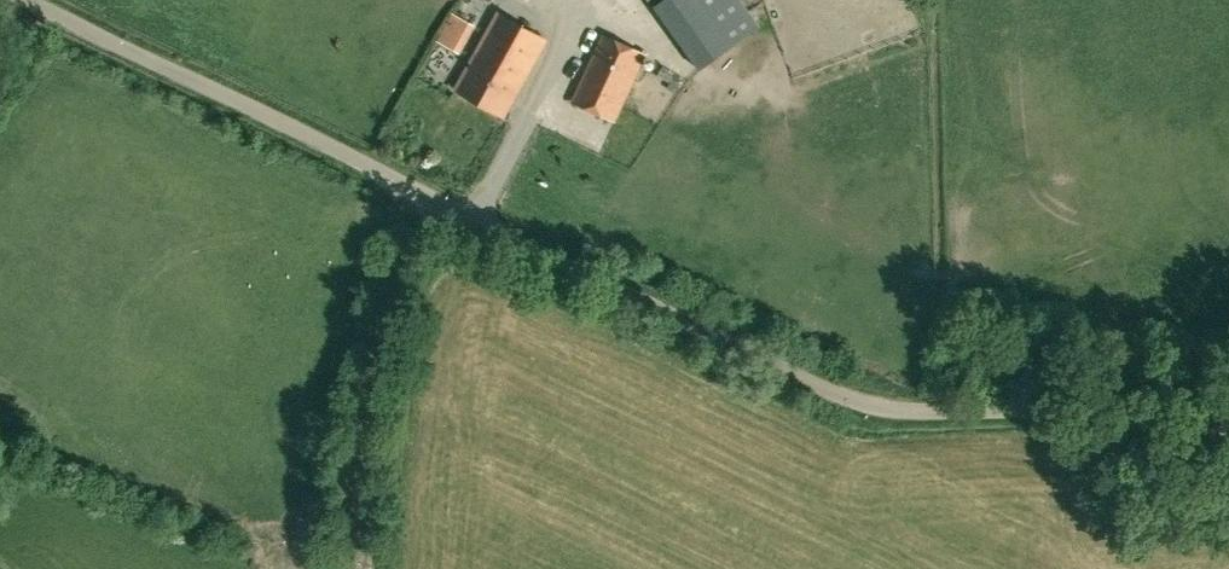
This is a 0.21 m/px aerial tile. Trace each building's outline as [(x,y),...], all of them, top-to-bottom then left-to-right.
[(654,6),(700,69),(759,26),(740,0),(663,0),(654,6)] [(436,41),(459,53),(475,25),(452,12),(436,41)] [(545,39),(499,13),(456,89),(503,115),(545,39)] [(644,54),(603,35),(572,101),(614,120),(644,54)]
